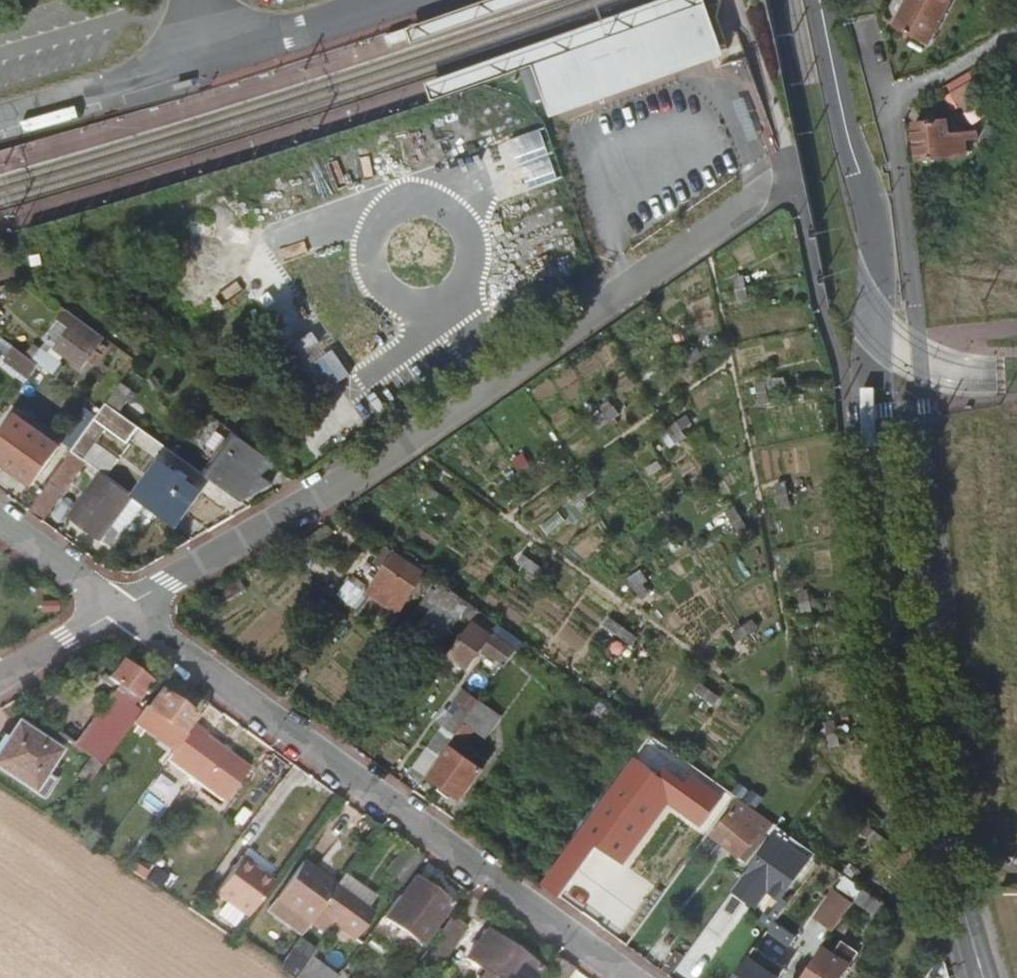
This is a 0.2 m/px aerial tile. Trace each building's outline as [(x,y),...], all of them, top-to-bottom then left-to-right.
[(407,26),(413,44),(537,0),(481,0),(407,26)] [(545,99),(551,117),(726,56),(708,4),(706,0),(660,0),(425,79),(433,102),(533,67),(534,68),(536,68),(535,66),(649,24),(657,46),(665,68),(550,109),(547,98),(545,99)] [(951,1),(950,0),(909,0),(908,2),(903,11),(895,25),(928,43),(951,1)] [(898,9),(903,11),(908,2),(905,0),(902,0),(898,9)] [(657,46),(649,24),(535,66),(536,68),(534,68),(522,73),(532,103),(545,99),(547,98),(550,109),(665,68),(657,46)] [(986,111),(976,88),(970,80),(950,94),(958,107),(973,98),(980,113),(986,111)] [(965,155),(963,141),(976,139),(975,130),(946,133),(945,121),(913,124),(917,160),(965,155)] [(561,177),(543,128),(484,150),(502,199),(561,177)] [(745,277),(733,279),(738,304),(750,302),(745,277)] [(106,338),(67,310),(45,341),(47,343),(65,356),(83,369),(89,361),(95,366),(107,348),(102,344),(106,338)] [(65,356),(47,343),(41,350),(60,364),(65,356)] [(704,358),(698,348),(677,362),(683,372),(704,358)] [(41,350),(34,361),(38,365),(53,375),(60,364),(41,350)] [(0,365),(25,383),(35,369),(9,351),(0,365)] [(766,378),(754,381),(759,405),(770,403),(766,378)] [(138,426),(105,402),(100,410),(69,452),(80,459),(103,427),(126,443),(138,426)] [(620,415),(614,405),(592,419),(599,429),(620,415)] [(693,424),(687,414),(666,428),(677,445),(688,437),(684,431),(693,424)] [(56,448),(14,418),(0,438),(0,459),(31,482),(56,448)] [(278,462),(237,432),(205,475),(239,500),(271,483),(257,474),(278,462)] [(142,503),(168,522),(193,487),(156,460),(131,495),(142,503)] [(536,474),(529,464),(508,479),(515,488),(536,474)] [(129,494),(100,473),(69,517),(98,539),(129,494)] [(597,491),(591,481),(570,495),(577,505),(597,491)] [(788,481),(776,483),(780,508),(792,506),(788,481)] [(48,482),(27,510),(40,520),(60,492),(48,482)] [(129,494),(98,539),(110,548),(142,503),(131,495),(129,494)] [(737,505),(727,511),(739,533),(749,527),(737,505)] [(523,552),(517,562),(537,576),(544,567),(523,552)] [(398,615),(424,575),(396,553),(367,593),(398,615)] [(641,569),(627,579),(642,600),(651,593),(644,583),(649,580),(641,569)] [(809,589),(798,591),(802,616),(814,614),(809,589)] [(492,633),(472,618),(446,653),(466,669),(481,648),(506,666),(518,648),(494,631),(492,633)] [(614,618),(607,628),(632,646),(639,636),(614,618)] [(759,629),(752,619),(731,633),(738,642),(759,629)] [(108,679),(134,699),(136,700),(148,684),(138,676),(141,671),(124,658),(108,679)] [(702,682),(694,691),(714,706),(722,697),(702,682)] [(191,716),(158,691),(145,710),(178,734),(191,716)] [(113,694),(74,747),(89,758),(99,765),(126,727),(139,710),(142,705),(136,700),(134,699),(129,706),(113,694)] [(502,714),(482,699),(457,733),(466,741),(476,727),(486,735),(502,714)] [(139,710),(126,727),(135,733),(147,717),(139,710)] [(58,747),(18,720),(0,748),(0,770),(39,796),(50,778),(42,773),(58,747)] [(837,720),(825,722),(829,747),(841,745),(837,720)] [(194,723),(165,760),(223,803),(250,767),(205,735),(207,732),(194,723)] [(412,771),(423,780),(455,736),(444,727),(412,771)] [(483,767),(457,746),(434,777),(461,798),(483,767)] [(76,776),(85,784),(99,765),(89,758),(76,776)] [(669,796),(681,780),(663,767),(651,783),(669,796)] [(683,782),(681,780),(669,796),(703,821),(715,803),(705,795),(710,787),(690,772),(683,782)] [(764,837),(731,812),(713,836),(741,858),(749,848),(754,851),(764,837)] [(808,858),(774,833),(758,855),(792,881),(808,858)] [(415,878),(426,861),(408,847),(394,866),(413,880),(415,878)] [(214,894),(247,917),(272,881),(253,868),(255,865),(241,855),(214,894)] [(564,857),(543,885),(557,895),(577,867),(564,857)] [(276,901),(308,923),(334,888),(301,865),(276,901)] [(453,905),(415,878),(413,880),(385,920),(410,937),(424,917),(438,926),(453,905)] [(815,914),(835,928),(856,901),(836,886),(815,914)] [(334,888),(308,923),(326,936),(334,923),(357,939),(373,915),(334,888)] [(466,924),(453,915),(428,950),(441,959),(466,924)] [(489,930),(541,968),(546,961),(494,923),(489,930)] [(541,968),(489,930),(470,957),(489,971),(484,977),(534,977),(541,968)] [(803,972),(825,941),(815,932),(792,963),(803,972)] [(299,977),(334,977),(338,970),(312,958),(317,946),(297,936),(281,970),(299,977)] [(846,966),(824,948),(802,977),(837,977),(846,966)] [(428,950),(421,960),(435,969),(441,959),(428,950)] [(750,954),(732,977),(780,977),(781,977),(780,975),(786,967),(772,956),(765,965),(750,954)] [(573,968),(560,958),(546,977),(566,977),(573,968)] [(733,971),(723,963),(713,977),(728,977),(733,971)]
